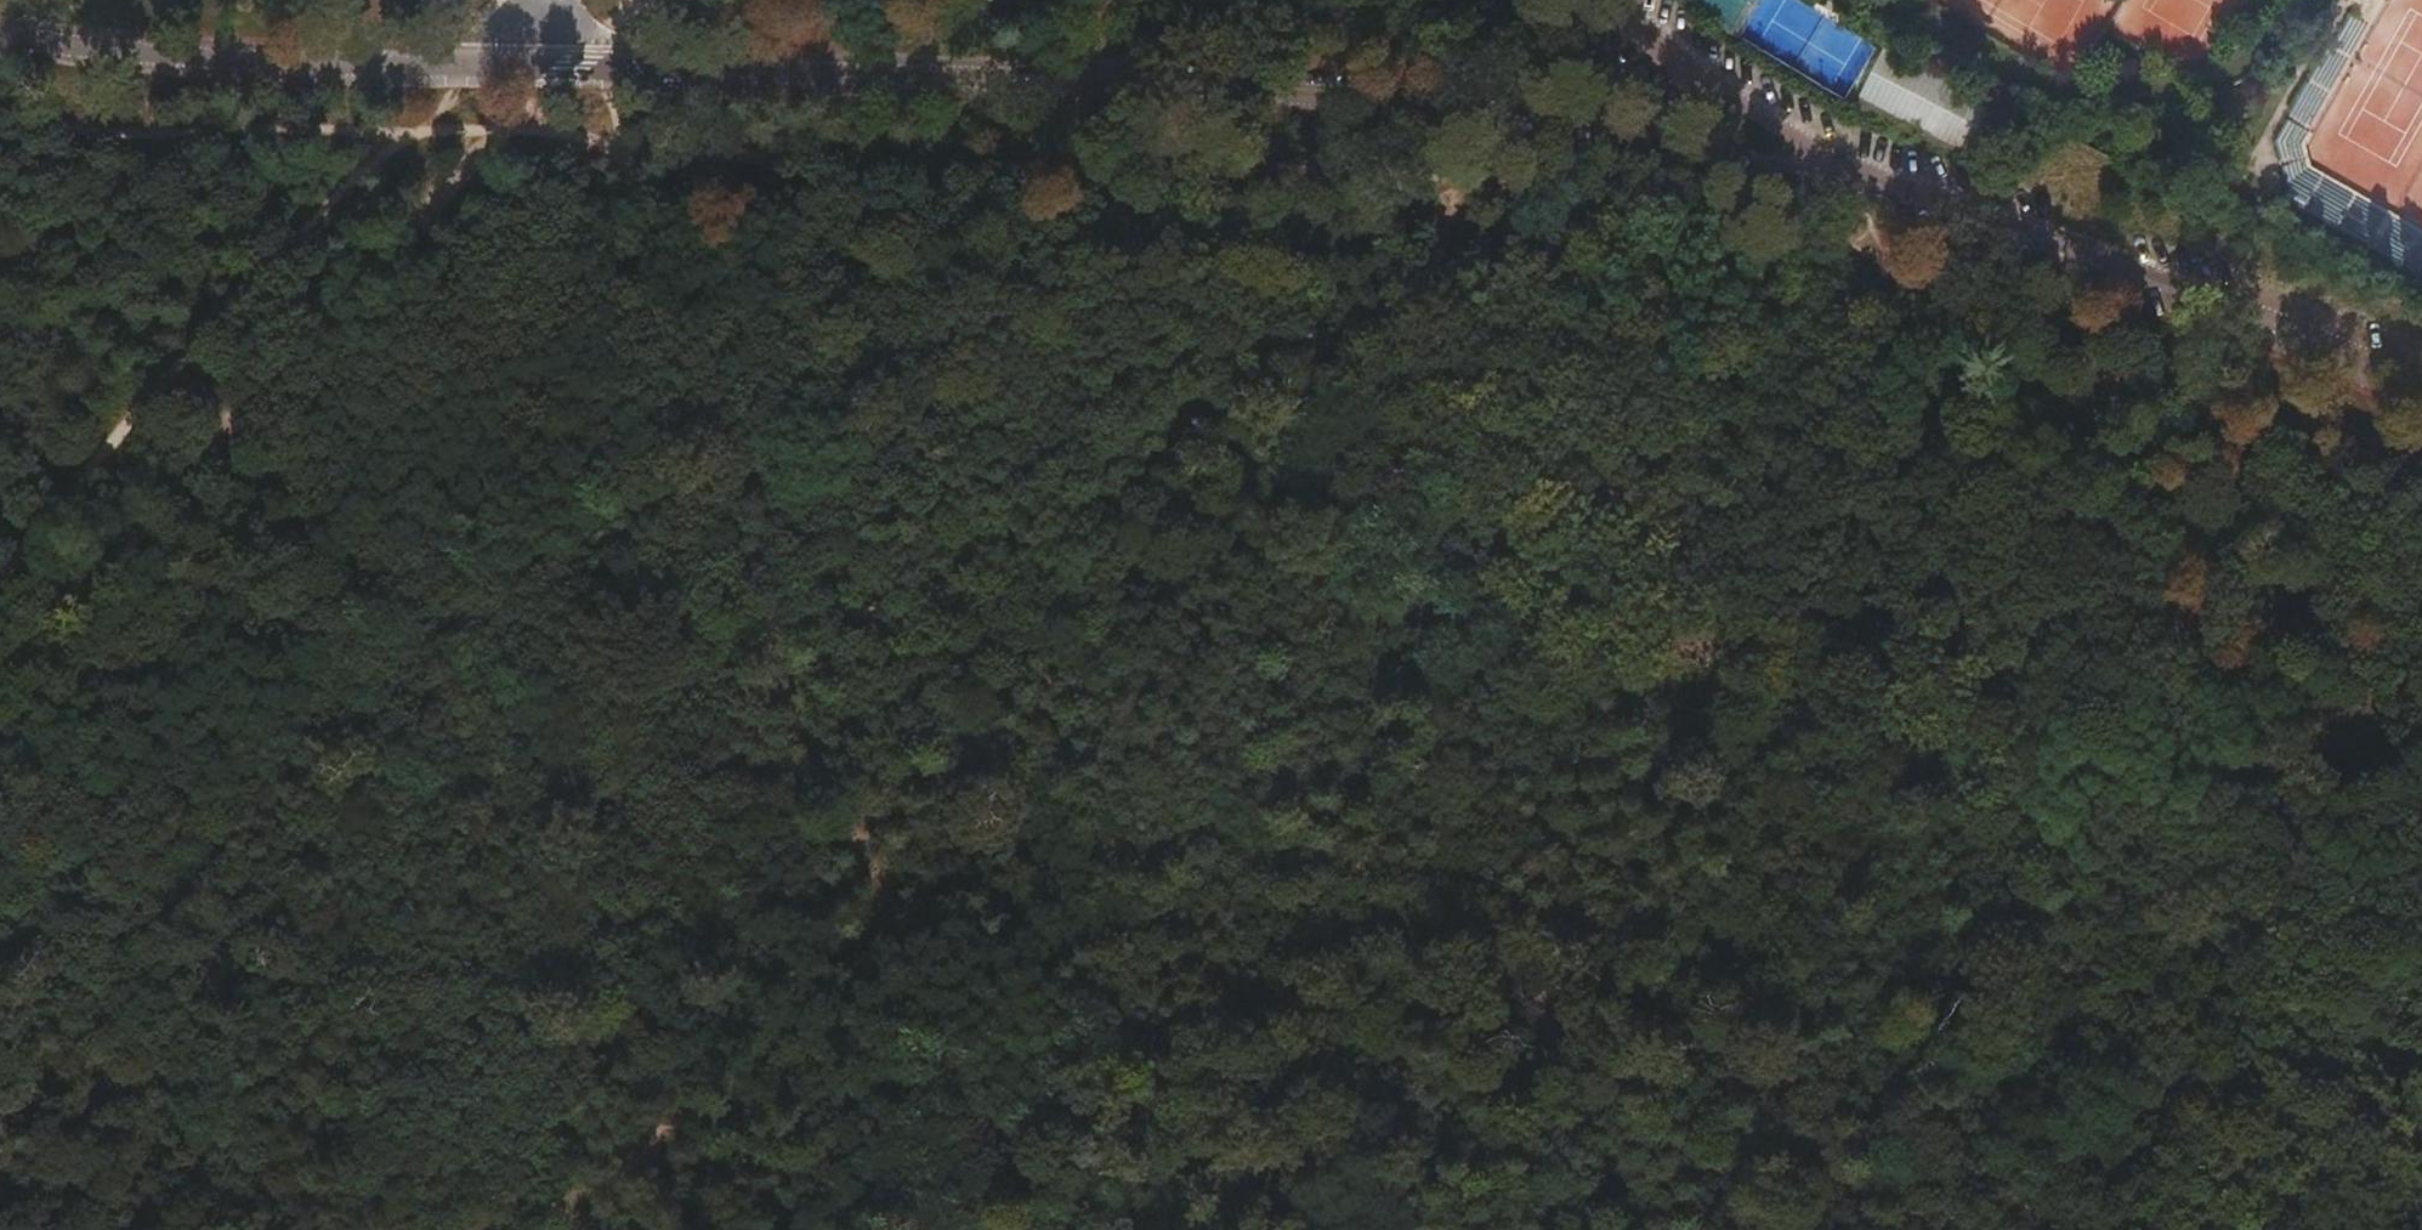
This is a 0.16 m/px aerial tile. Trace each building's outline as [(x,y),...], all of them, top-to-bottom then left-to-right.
[(1939,136),(1952,111),(1870,71),(1858,96),(1939,136)]
